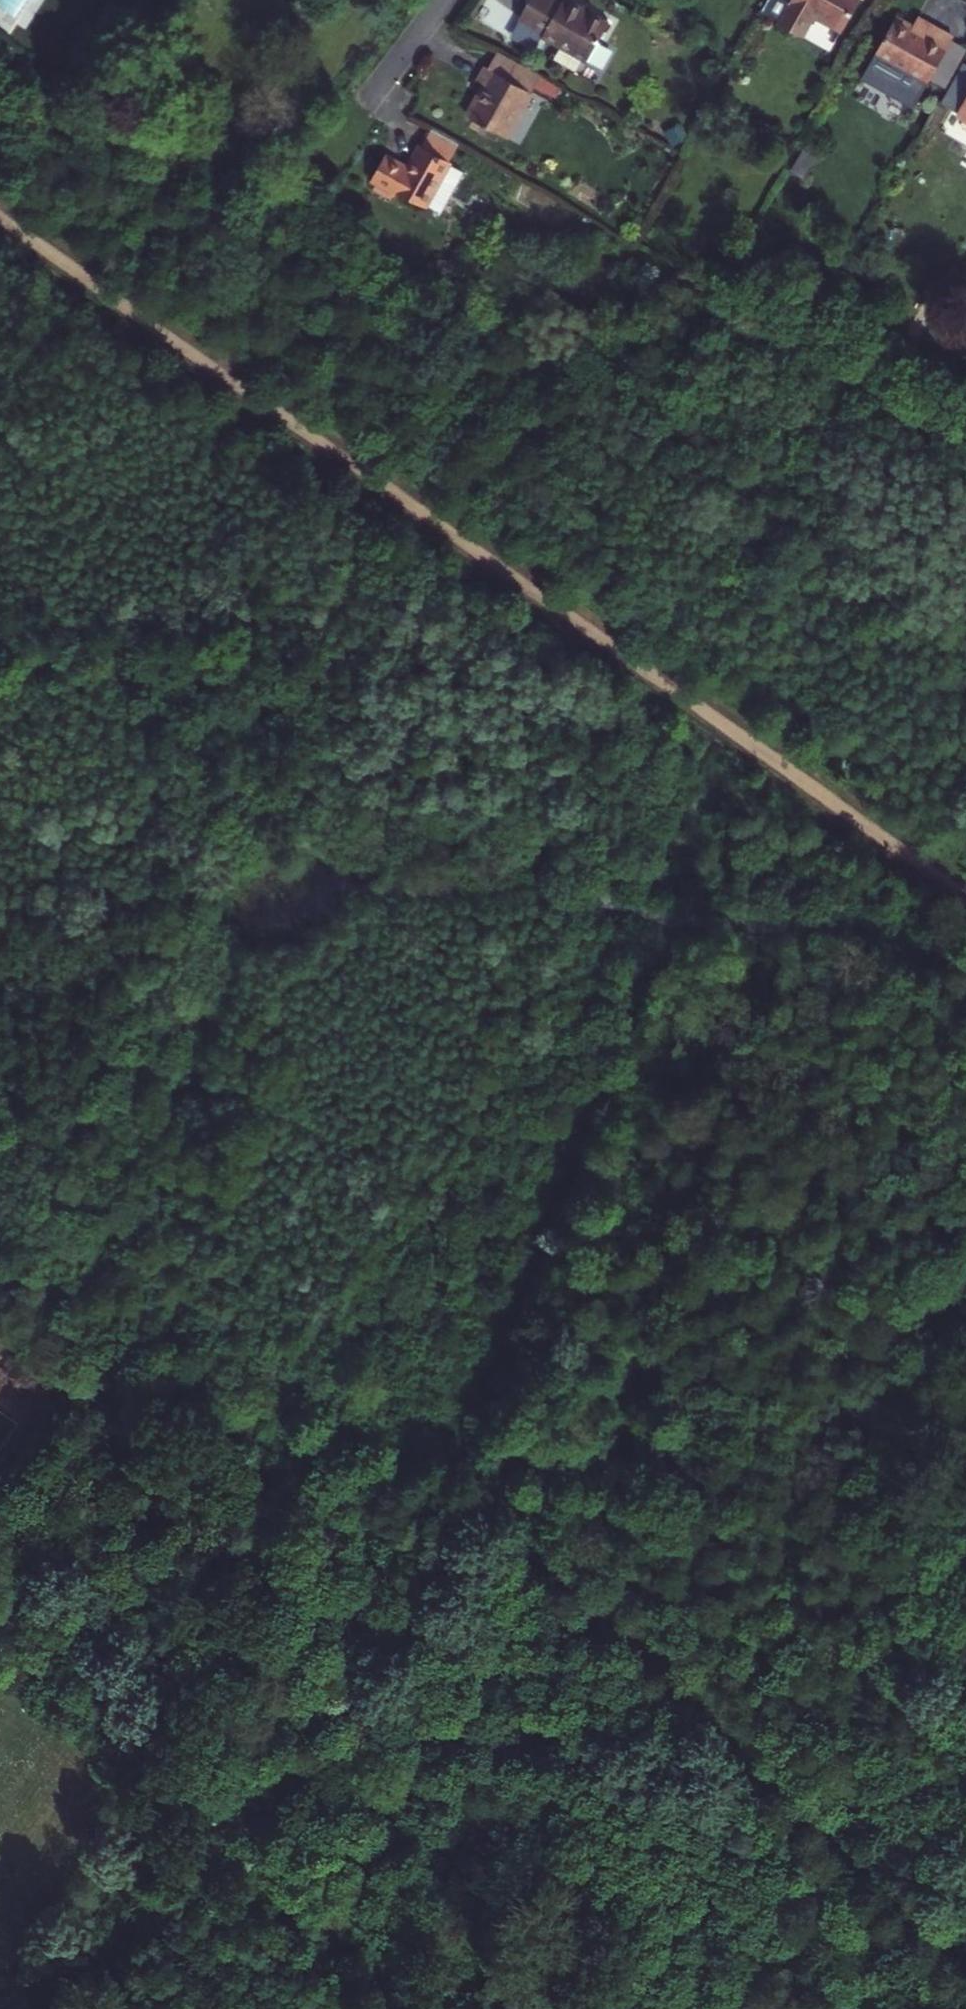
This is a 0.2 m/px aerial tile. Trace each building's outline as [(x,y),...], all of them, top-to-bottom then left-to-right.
[(537,0),(522,0),(510,22),(533,37),(530,41),(577,67),(599,28),(554,2),(550,8),(537,0)] [(779,7),(767,30),(794,45),(806,21),(832,37),(853,0),(768,0),(779,7)] [(916,33),(887,18),(867,55),(919,85),(946,39),(922,24),(916,33)] [(523,100),(472,74),(466,89),(473,93),(456,126),(497,147),(523,100)] [(945,123),(965,135),(965,87),(945,123)] [(374,163),(357,190),(385,207),(388,201),(414,215),(417,211),(431,219),(450,184),(437,176),(440,171),(436,169),(448,150),(421,136),(411,155),(407,153),(396,173),(374,163)]
